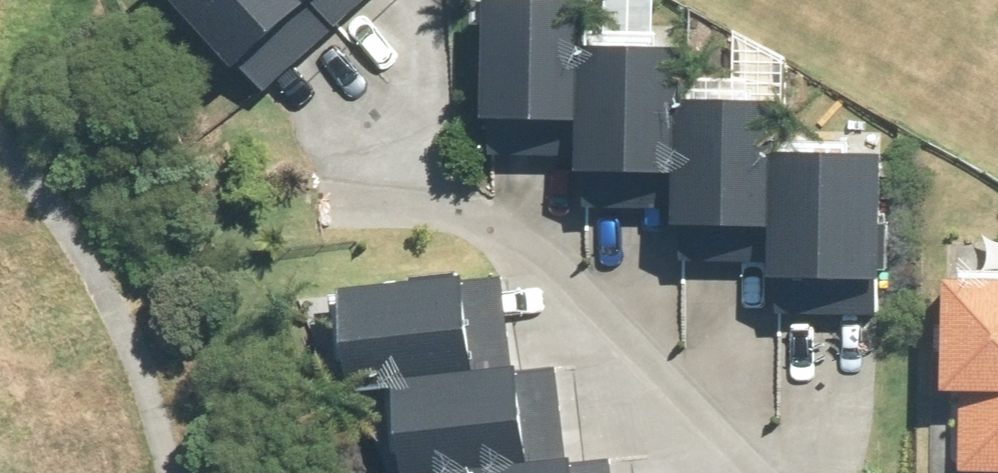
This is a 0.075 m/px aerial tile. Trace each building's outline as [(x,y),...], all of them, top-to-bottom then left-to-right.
[(259,87),(333,16),(319,0),(177,0),(259,87)] [(333,16),(350,0),(319,0),(333,16)] [(476,104),(572,106),(581,106),(582,34),(583,0),(478,0),(476,104)] [(572,106),(571,156),(670,158),(678,158),(679,84),(679,35),(582,34),(581,106),(572,106)] [(774,145),(774,142),(775,86),(679,84),(678,158),(670,158),(669,208),(765,210),(772,210),(774,145)] [(772,210),(765,210),(764,263),(875,265),(884,266),(884,217),(876,217),(876,147),(876,143),(774,142),(774,145),(772,210)] [(387,367),(509,353),(500,272),(461,274),(460,261),(332,278),(343,377),(385,373),(387,367)] [(960,378),(957,464),(997,465),(997,271),(940,269),(937,377),(960,378)] [(387,367),(385,373),(397,468),(441,465),(439,459),(557,446),(550,360),(512,364),(512,353),(509,353),(387,367)] [(441,465),(442,472),(609,472),(607,451),(567,454),(566,445),(557,446),(439,459),(441,465)]
